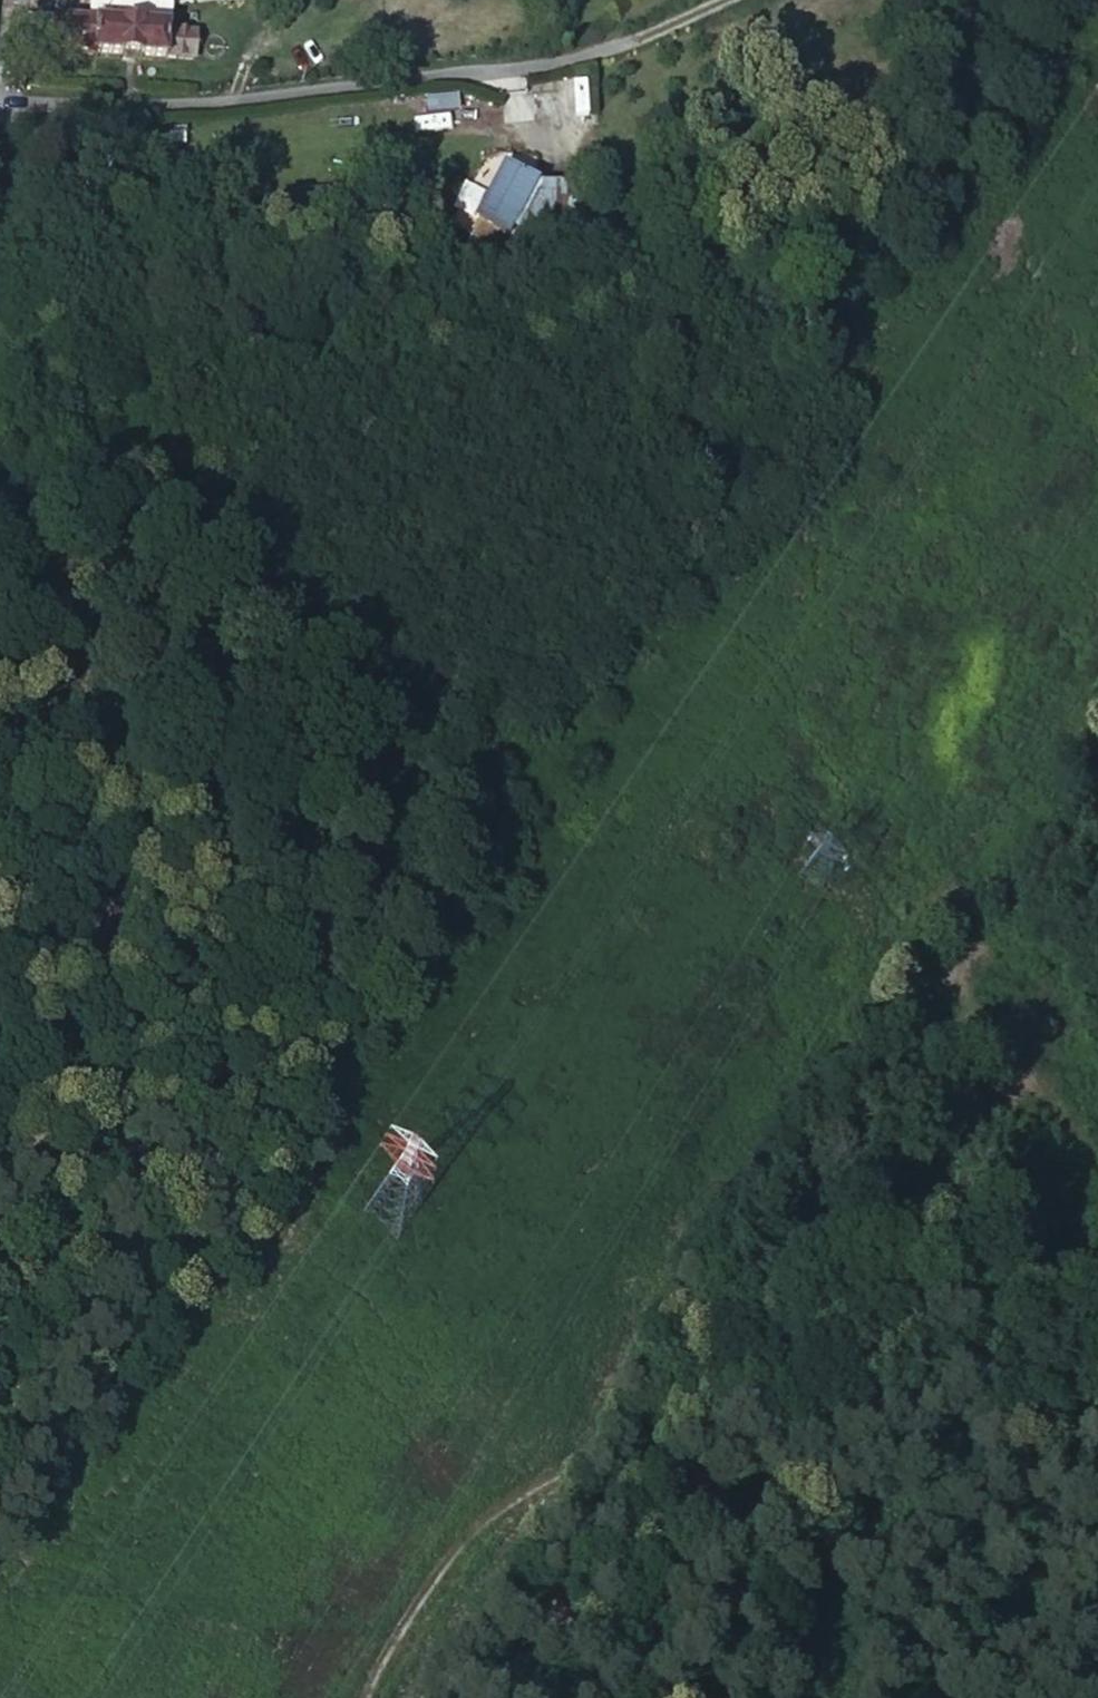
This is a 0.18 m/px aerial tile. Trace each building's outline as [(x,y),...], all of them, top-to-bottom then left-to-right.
[(166,61),(168,35),(156,33),(157,1),(123,0),(81,0),(80,23),(49,22),(47,54),(166,61)] [(194,36),(168,35),(166,61),(193,62),(194,36)] [(528,187),(499,170),(471,220),(501,237),(528,187)]
